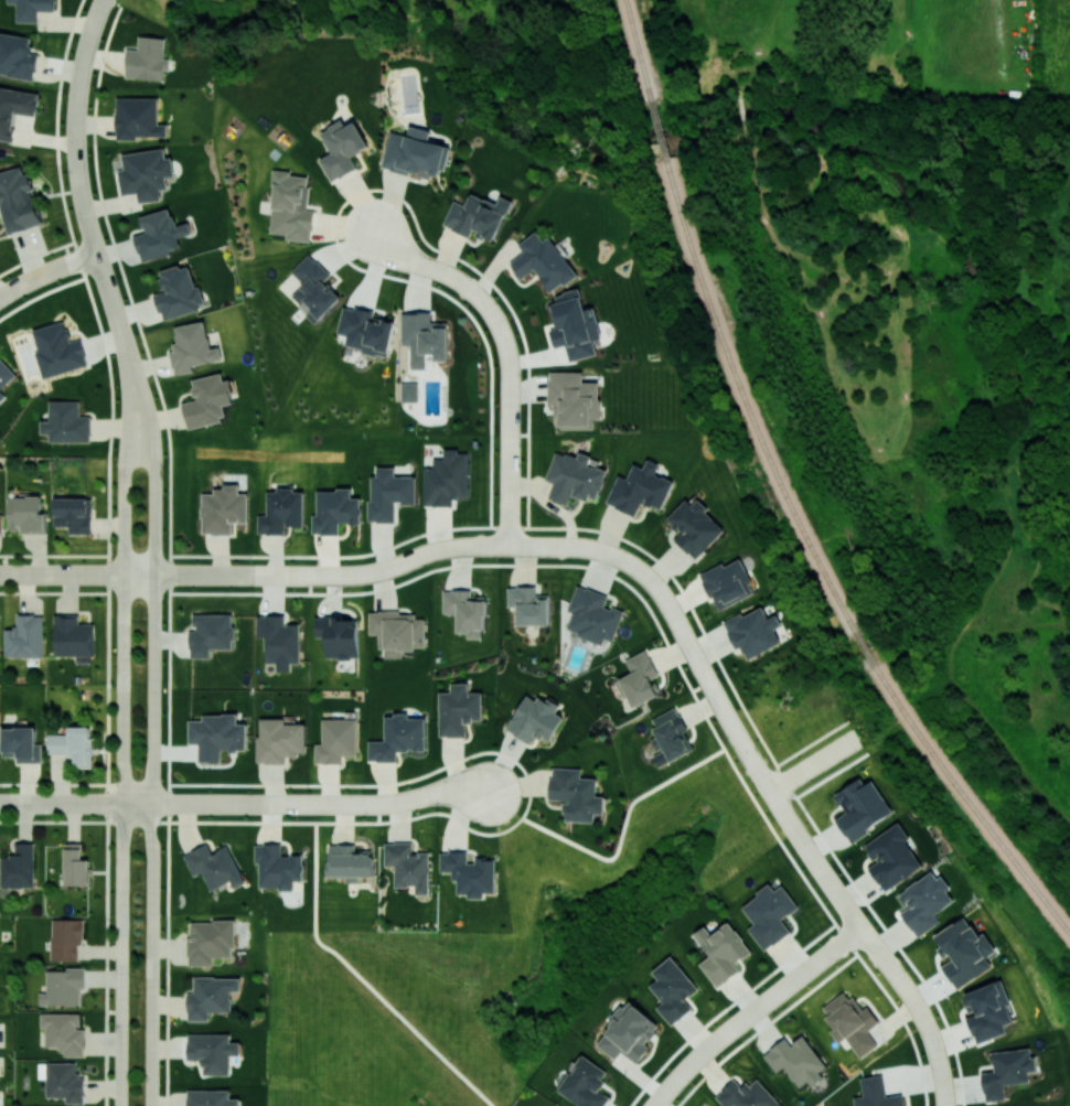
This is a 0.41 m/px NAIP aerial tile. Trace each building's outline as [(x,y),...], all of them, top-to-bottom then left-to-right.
[(38,22),(38,11),(56,11),(56,0),(8,0),(8,3),(17,3),(17,22),(38,22)] [(38,54),(31,53),(33,37),(0,32),(0,74),(35,79),(38,54)] [(166,37),(139,36),(138,49),(127,49),(126,78),(163,80),(164,69),(165,69),(166,37)] [(12,141),(15,113),(37,115),(40,92),(0,87),(0,139),(12,141)] [(167,138),(167,124),(158,124),(158,98),(116,98),(116,137),(167,138)] [(370,147),(356,121),(346,126),(342,120),(320,131),(331,153),(320,159),(331,182),(357,168),(351,157),(370,147)] [(382,167),(442,181),(450,146),(428,141),(431,131),(410,126),(408,135),(391,131),(382,167)] [(122,153),(124,169),(118,170),(121,194),(137,193),(138,203),(160,200),(158,189),(167,188),(166,177),(174,176),(171,157),(165,158),(164,148),(122,153)] [(41,225),(32,189),(31,190),(26,166),(0,172),(0,207),(1,207),(7,233),(41,225)] [(269,233),(286,234),(285,239),(311,242),(314,210),(304,209),(307,174),(275,172),(269,233)] [(452,200),(443,227),(472,237),(472,234),(495,242),(510,200),(499,196),(497,203),(469,193),(465,205),(452,200)] [(140,215),(144,232),(134,235),(141,262),(171,255),(170,249),(180,247),(177,238),(192,234),(189,223),(175,226),(170,208),(140,215)] [(534,269),(550,293),(576,275),(549,236),(543,241),(536,231),(518,244),(524,252),(510,261),(521,278),(534,269)] [(341,298),(324,280),(330,275),(309,253),(291,271),(303,284),(290,296),(315,323),(341,298)] [(162,320),(207,307),(201,286),(196,287),(189,266),(180,268),(179,265),(158,271),(164,292),(155,294),(162,320)] [(597,355),(593,339),(601,337),(594,307),(584,309),(579,289),(553,295),(560,327),(551,329),(555,347),(566,345),(570,361),(597,355)] [(387,356),(395,322),(373,317),(374,312),(343,305),(337,333),(347,335),(344,347),(387,356)] [(448,322),(430,321),(431,313),(401,312),(401,345),(411,345),(410,368),(425,368),(425,353),(434,354),(434,360),(447,360),(448,322)] [(33,330),(39,351),(36,352),(43,378),(88,365),(81,339),(71,341),(66,320),(33,330)] [(193,365),(222,360),(220,347),(210,348),(205,320),(173,326),(177,349),(170,350),(174,375),(194,371),(193,365)] [(0,356),(0,389),(16,375),(0,356)] [(555,426),(594,426),(594,418),(600,418),(600,382),(582,382),(582,371),(548,371),(548,404),(555,404),(555,426)] [(187,427),(226,420),(223,405),(235,403),(230,379),(223,381),(222,373),(191,378),(195,400),(183,402),(187,427)] [(401,402),(418,402),(418,382),(401,382),(401,402)] [(80,401),(50,401),(50,420),(41,420),(41,434),(50,434),(50,441),(91,442),(91,416),(80,416),(80,401)] [(469,498),(469,450),(444,450),(444,458),(433,458),(433,467),(423,467),(423,506),(453,506),(453,498),(469,498)] [(548,500),(568,506),(571,494),(597,502),(606,470),(588,465),(590,456),(578,452),(576,457),(554,451),(546,480),(553,483),(548,500)] [(673,481),(655,474),(659,464),(647,459),(644,468),(633,464),(627,478),(617,475),(606,504),(636,516),(641,502),(662,509),(673,481)] [(416,476),(395,476),(395,467),(377,467),(377,475),(369,475),(369,522),(395,522),(395,504),(416,504),(416,476)] [(248,522),(248,493),(239,494),(239,485),(214,486),(214,493),(201,493),(202,534),(232,534),(232,522),(248,522)] [(316,490),(317,515),(312,515),(312,534),(339,534),(339,524),(361,523),(361,498),(351,498),(351,489),(316,490)] [(303,526),(304,490),(267,490),(267,515),(258,515),(257,534),(285,534),(285,526),(303,526)] [(8,532),(47,532),(47,512),(42,512),(42,497),(7,497),(8,532)] [(91,533),(91,498),(54,497),(53,526),(68,526),(68,533),(91,533)] [(695,560),(725,528),(696,501),(692,505),(685,499),(666,520),(680,534),(674,540),(695,560)] [(699,574),(710,600),(714,598),(719,609),(755,592),(740,558),(724,566),(723,563),(699,574)] [(623,611),(605,605),(608,596),(576,585),(567,611),(572,612),(565,631),(602,644),(604,638),(613,641),(623,611)] [(549,625),(549,595),(536,595),(536,586),(508,586),(508,607),(517,607),(517,625),(549,625)] [(456,633),(466,633),(466,638),(484,638),(485,599),(471,598),(471,590),(443,589),(442,613),(456,613),(456,633)] [(723,622),(735,650),(741,647),(746,658),(781,644),(774,629),(781,626),(776,614),(767,618),(762,605),(723,622)] [(425,619),(416,619),(416,612),(368,612),(368,635),(378,635),(378,649),(383,649),(383,658),(402,658),(402,649),(425,649),(425,619)] [(94,656),(95,623),(78,623),(78,614),(54,614),(54,655),(94,656)] [(234,614),(194,614),(194,631),(190,631),(190,657),(210,657),(210,648),(233,649),(234,614)] [(43,656),(42,615),(16,615),(16,628),(4,628),(4,657),(43,656)] [(300,624),(285,623),(285,615),(257,615),(256,636),(265,636),(264,663),(276,663),(276,671),(290,671),(291,663),(299,663),(300,624)] [(316,637),(325,637),(326,659),(358,658),(358,617),(315,618),(316,637)] [(632,707),(659,694),(652,678),(658,675),(646,649),(624,659),(631,673),(618,678),(632,707)] [(481,722),(482,692),(468,692),(468,683),(451,683),(451,692),(439,692),(439,736),(466,737),(466,721),(481,722)] [(531,743),(535,735),(549,742),(562,716),(555,713),(560,705),(539,695),(536,700),(525,694),(506,730),(531,743)] [(693,751),(685,731),(687,731),(677,707),(650,718),(657,736),(651,738),(657,753),(653,755),(658,765),(693,751)] [(199,762),(221,762),(221,749),(246,750),(246,723),(237,723),(237,714),(202,714),(202,720),(188,720),(188,743),(199,743),(199,762)] [(426,750),(426,718),(408,718),(408,715),(385,715),(385,741),(368,741),(368,761),(397,761),(397,750),(426,750)] [(257,763),(285,764),(285,756),(295,757),(295,752),(305,752),(306,724),(285,723),(285,719),(258,718),(257,763)] [(315,763),(342,763),(342,755),(357,755),(357,719),(322,719),(322,743),(315,743),(315,763)] [(92,726),(69,726),(69,733),(48,733),(48,754),(75,755),(74,768),(91,768),(92,726)] [(3,727),(2,756),(17,756),(17,762),(42,762),(42,743),(36,743),(37,727),(3,727)] [(564,821),(594,822),(594,813),(604,813),(604,796),(596,796),(596,778),(581,777),(581,768),(551,767),(550,800),(565,800),(564,821)] [(893,814),(866,774),(835,794),(846,812),(837,818),(852,841),(893,814)] [(923,867),(906,840),(910,838),(900,822),(864,844),(875,861),(868,866),(884,891),(923,867)] [(1,855),(0,887),(33,888),(34,843),(15,842),(15,855),(1,855)] [(394,886),(416,887),(416,894),(428,894),(429,852),(412,852),(412,843),(384,842),(383,866),(395,866),(394,886)] [(89,885),(89,859),(81,859),(82,843),(64,843),(64,885),(89,885)] [(228,845),(212,853),(207,843),(184,854),(194,876),(202,872),(211,890),(231,881),(234,888),(246,883),(228,845)] [(259,889),(293,889),(293,880),(303,881),(303,855),(281,855),(281,844),(255,843),(255,863),(259,863),(259,889)] [(373,876),(373,850),(355,850),(355,844),(329,844),(330,861),(325,861),(325,876),(346,876),(346,883),(360,882),(359,876),(373,876)] [(495,892),(496,860),(467,859),(467,851),(440,851),(440,872),(452,872),(452,880),(457,880),(457,894),(467,894),(467,898),(484,898),(484,892),(495,892)] [(935,913),(954,901),(947,891),(951,889),(942,875),(937,879),(932,871),(899,892),(907,906),(899,911),(917,937),(941,922),(935,913)] [(741,905),(754,924),(748,928),(764,951),(791,932),(782,919),(799,907),(783,885),(775,891),(770,885),(741,905)] [(956,989),(992,967),(986,957),(996,952),(985,932),(977,936),(966,917),(932,936),(946,959),(941,963),(956,989)] [(51,960),(81,960),(81,919),(51,919),(51,960)] [(213,965),(213,957),(235,957),(235,920),(189,921),(189,965),(213,965)] [(700,962),(715,987),(740,972),(735,963),(750,953),(731,922),(711,934),(706,926),(694,933),(709,956),(700,962)] [(652,971),(658,979),(649,986),(662,1002),(656,1007),(671,1026),(693,1008),(686,1000),(699,989),(672,955),(652,971)] [(85,968),(46,969),(46,992),(39,992),(39,1005),(81,1005),(81,989),(85,989),(85,968)] [(231,1012),(231,991),(240,991),(241,977),(194,977),(193,993),(188,993),(187,1020),(209,1020),(209,1012),(231,1012)] [(966,992),(974,1014),(967,1017),(976,1044),(1007,1033),(1004,1024),(1013,1021),(1007,1005),(1010,1004),(1002,980),(966,992)] [(877,1045),(867,1030),(880,1022),(868,1006),(863,1009),(853,996),(849,999),(844,992),(820,1008),(833,1026),(828,1030),(837,1042),(845,1037),(859,1057),(877,1045)] [(596,1044),(616,1059),(621,1052),(637,1064),(650,1047),(646,1044),(660,1024),(628,1000),(596,1044)] [(80,1013),(40,1014),(41,1027),(45,1027),(45,1047),(61,1047),(61,1056),(85,1056),(85,1029),(80,1029),(80,1013)] [(202,1074),(229,1075),(229,1055),(240,1055),(240,1042),(230,1042),(230,1033),(188,1033),(188,1060),(202,1060),(202,1074)] [(826,1066),(803,1035),(790,1044),(786,1038),(763,1054),(776,1072),(784,1066),(798,1087),(808,1080),(812,1086),(824,1078),(819,1071),(826,1066)] [(992,1051),(993,1071),(982,1072),(984,1101),(1005,1099),(1004,1084),(1029,1082),(1029,1071),(1037,1071),(1036,1056),(1031,1056),(1030,1048),(992,1051)] [(579,1105),(603,1105),(609,1096),(598,1090),(609,1071),(581,1054),(557,1092),(579,1105)] [(46,1097),(66,1097),(65,1103),(84,1103),(84,1076),(75,1075),(76,1063),(39,1062),(38,1078),(46,1078),(46,1097)] [(904,1094),(885,1096),(883,1074),(860,1077),(862,1095),(851,1097),(852,1105),(905,1105),(904,1094)] [(743,1088),(734,1079),(715,1096),(724,1105),(733,1105),(734,1105),(735,1105),(782,1105),(755,1077),(743,1088)] [(239,1098),(229,1098),(229,1089),(187,1089),(187,1105),(239,1105),(239,1098)]
